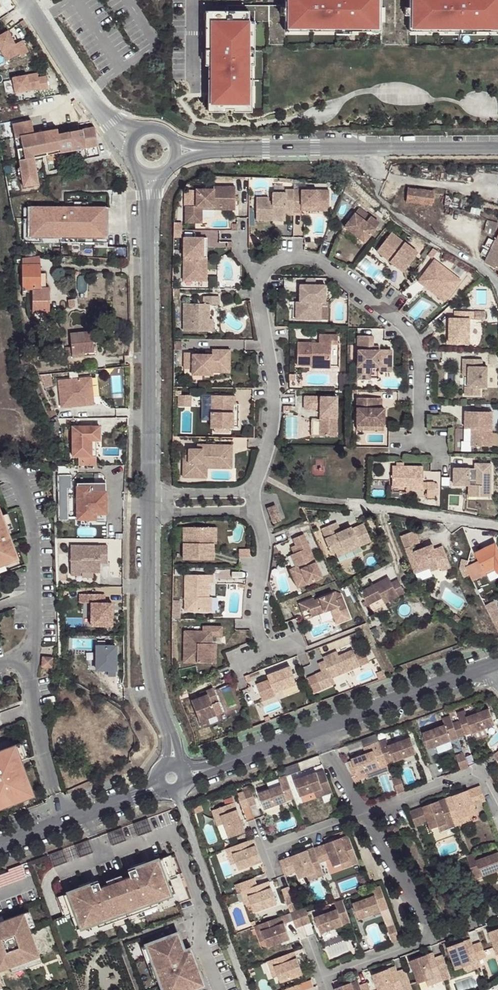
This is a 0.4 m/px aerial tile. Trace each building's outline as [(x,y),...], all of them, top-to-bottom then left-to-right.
[(284,23),(298,23),(298,28),(313,28),(313,26),(326,26),(326,28),(365,28),(365,26),(380,26),(380,22),(380,7),(380,0),(284,0),(284,23)] [(408,24),(423,24),(423,29),(437,29),(437,26),(451,26),(451,29),(489,29),(489,27),(497,27),(497,0),(408,0),(408,7),(408,15),(408,24)] [(244,10),(210,10),(210,35),(209,109),(242,109),(242,102),(248,102),(248,21),(244,21),(244,10)] [(7,63),(20,55),(22,58),(29,53),(23,42),(16,46),(8,33),(0,37),(0,50),(7,63)] [(17,95),(41,90),(41,92),(50,90),(48,77),(40,79),(39,74),(14,79),(17,95)] [(35,159),(98,146),(94,128),(59,134),(58,129),(35,134),(33,122),(14,126),(17,141),(22,140),(24,148),(18,150),(25,188),(40,185),(35,159)] [(310,181),(295,181),(295,190),(310,190),(310,181)] [(221,191),(197,191),(196,208),(186,208),(186,220),(202,220),(202,209),(214,209),(214,206),(222,206),(222,211),(236,211),(236,188),(221,188),(221,191)] [(295,211),(295,190),(287,190),(287,194),(286,194),(277,194),(276,202),(270,202),(270,198),(257,198),(257,221),(274,221),(274,218),(286,218),(286,215),(286,210),(295,211)] [(310,190),(295,190),(295,211),(294,213),(303,213),(303,211),(312,211),(311,207),(328,207),(331,207),(331,191),(310,190)] [(433,193),(407,190),(406,197),(406,204),(431,207),(433,193)] [(94,249),(108,249),(108,208),(33,207),(34,204),(30,204),(30,208),(29,237),(43,238),(66,238),(94,238),(94,243),(94,249)] [(29,237),(30,208),(25,208),(24,242),(43,243),(43,238),(29,237)] [(380,226),(360,210),(345,229),(365,245),(380,226)] [(486,232),(495,235),(497,227),(497,224),(490,221),(486,232)] [(365,245),(345,229),(341,235),(361,250),(365,245)] [(394,260),(391,263),(405,274),(420,254),(393,234),(380,250),(394,260)] [(203,277),(203,239),(184,238),(183,277),(203,277)] [(208,239),(203,239),(203,277),(183,277),(183,282),(207,282),(207,278),(208,239)] [(488,259),(496,243),(490,239),(481,255),(488,259)] [(496,243),(488,259),(485,263),(497,272),(497,240),(496,243)] [(378,253),(391,263),(394,260),(380,250),(378,253)] [(429,286),(449,301),(463,283),(437,262),(420,284),(426,289),(429,286)] [(42,266),(23,266),(23,298),(27,298),(28,289),(33,290),(34,314),(52,314),(51,302),(47,302),(47,289),(42,289),(42,266)] [(326,286),(300,285),(300,302),(299,321),(321,321),(322,303),(326,303),(326,286)] [(446,305),(449,301),(429,286),(426,289),(446,305)] [(208,334),(208,321),(208,306),(220,306),(220,298),(206,297),(206,305),(185,305),(184,333),(208,334)] [(477,313),(457,313),(457,320),(452,320),(452,331),(455,331),(454,335),(452,336),(452,346),(472,346),(473,321),(477,321),(477,313)] [(477,313),(477,321),(487,321),(487,313),(477,313)] [(73,357),(99,355),(97,344),(95,345),(93,332),(71,335),(73,348),(73,357)] [(312,348),(312,345),(297,344),(297,368),(312,368),(312,366),(330,367),(330,346),(338,346),(338,337),(320,337),(319,345),(315,345),(315,348),(312,348)] [(374,338),(359,338),(358,376),(371,376),(371,368),(392,369),(393,352),(380,352),(374,352),(374,348),(374,338)] [(199,354),(184,353),(184,370),(192,370),(192,376),(213,376),(213,374),(226,374),(226,351),(213,351),(213,353),(213,356),(206,356),(199,356),(199,354)] [(472,370),(472,379),(472,390),(468,390),(468,399),(483,399),(483,391),(490,391),(490,370),(485,370),(485,362),(466,362),(466,370),(472,370)] [(371,376),(358,376),(358,381),(380,381),(380,373),(392,373),(392,369),(371,368),(371,376)] [(87,379),(58,381),(60,408),(89,406),(88,398),(85,398),(85,395),(88,387),(87,379)] [(182,397),(179,397),(179,398),(179,408),(192,409),(192,397),(182,397)] [(236,398),(212,397),(212,415),(211,430),(215,430),(230,430),(233,430),(233,420),(231,420),(231,415),(234,415),(234,407),(236,406),(236,398)] [(321,422),(321,438),(338,438),(339,399),(306,399),(306,411),(319,411),(321,411),(321,417),(324,417),(324,422),(321,422)] [(373,427),(386,428),(386,410),(383,410),(383,400),(358,400),(358,431),(373,432),(373,427)] [(472,424),(472,433),(474,433),(474,450),(495,451),(495,416),(469,415),(469,424),(472,424)] [(99,426),(72,426),(72,456),(90,456),(90,437),(99,437),(99,426)] [(90,437),(90,456),(95,456),(95,441),(99,441),(99,437),(90,437)] [(203,451),(199,451),(190,451),(190,457),(185,457),(185,479),(196,479),(195,476),(203,476),(203,472),(203,465),(208,465),(208,458),(233,459),(233,447),(203,446),(203,451)] [(195,476),(196,479),(208,479),(208,475),(208,470),(220,470),(220,465),(233,465),(233,459),(208,458),(208,465),(203,465),(203,472),(203,476),(195,476)] [(477,470),(456,470),(456,486),(471,487),(479,487),(479,498),(493,497),(494,465),(483,465),(479,470),(477,470)] [(397,469),(392,469),(392,489),(407,490),(407,493),(423,493),(423,486),(424,470),(404,469),(397,469)] [(106,484),(78,484),(78,520),(107,520),(106,484)] [(428,493),(428,501),(436,502),(436,487),(428,486),(428,493)] [(282,520),(276,505),(269,508),(275,523),(282,520)] [(5,566),(18,561),(10,539),(9,539),(7,533),(7,532),(2,517),(0,513),(0,568),(5,566)] [(8,515),(2,517),(7,532),(13,530),(8,515)] [(335,519),(321,525),(325,534),(324,535),(330,550),(335,548),(349,542),(351,547),(359,544),(358,542),(369,537),(362,520),(350,525),(350,524),(339,528),(335,519)] [(210,543),(210,527),(184,527),(184,559),(213,559),(214,543),(210,543)] [(298,570),(293,572),(299,587),(324,577),(305,533),(294,537),(297,544),(292,546),(295,553),(302,568),(298,570)] [(478,542),(477,537),(476,535),(467,537),(469,547),(479,545),(478,542)] [(428,555),(426,551),(416,555),(413,549),(417,547),(412,536),(398,542),(411,572),(418,569),(421,576),(423,579),(440,571),(442,574),(450,571),(441,550),(433,554),(428,555)] [(349,542),(335,548),(337,553),(351,547),(349,542)] [(89,545),(71,545),(70,574),(81,574),(81,571),(93,571),(93,562),(100,562),(108,562),(108,545),(93,545),(93,547),(89,547),(89,545)] [(475,554),(480,563),(466,570),(472,583),(486,576),(485,573),(494,568),(496,571),(497,573),(497,572),(497,551),(495,545),(475,554)] [(291,568),(293,572),(298,570),(302,568),(295,553),(292,554),(297,566),(291,568)] [(485,573),(486,576),(496,571),(494,568),(485,573)] [(418,569),(411,572),(414,579),(421,576),(418,569)] [(214,579),(237,579),(237,570),(215,570),(214,579)] [(207,597),(209,597),(209,583),(213,583),(213,575),(185,574),(185,610),(207,610),(207,597)] [(375,586),(362,593),(369,607),(384,599),(387,605),(407,594),(400,581),(393,584),(390,578),(379,584),(380,586),(377,588),(375,586)] [(111,625),(111,601),(104,601),(104,593),(79,592),(79,601),(91,601),(90,624),(111,625)] [(335,608),(341,622),(352,618),(343,596),(337,599),(334,593),(315,600),(314,598),(300,603),(304,611),(311,609),(314,617),(332,609),(335,608)] [(338,623),(341,622),(335,608),(332,609),(338,623)] [(311,609),(304,611),(307,619),(314,617),(311,609)] [(454,617),(451,621),(456,625),(459,621),(454,617)] [(223,636),(223,626),(204,626),(204,631),(186,630),(185,662),(212,662),(213,643),(210,643),(210,636),(213,636),(223,636)] [(341,655),(355,650),(353,643),(339,649),(339,651),(341,655)] [(115,644),(96,644),(95,667),(107,668),(107,673),(115,673),(115,644)] [(315,692),(337,683),(334,678),(349,672),(362,666),(357,654),(355,650),(341,655),(339,651),(325,656),(330,668),(309,677),(315,692)] [(357,654),(362,666),(371,663),(366,650),(357,654)] [(298,684),(291,666),(269,675),(271,679),(276,693),(298,684)] [(382,669),(375,672),(379,679),(386,676),(382,669)] [(351,678),(349,672),(334,678),(337,683),(351,678)] [(276,693),(271,679),(258,684),(265,701),(278,696),(276,693)] [(208,694),(202,696),(192,700),(200,721),(224,711),(215,687),(207,690),(208,694)] [(105,708),(116,714),(121,704),(110,699),(105,708)] [(459,720),(451,723),(457,738),(471,733),(479,730),(494,725),(488,709),(466,717),(464,710),(456,713),(459,720)] [(428,749),(457,738),(451,723),(449,716),(442,718),(444,725),(422,733),(428,749)] [(365,754),(350,760),(356,775),(386,764),(378,742),(375,734),(360,740),(365,754)] [(385,739),(378,742),(386,764),(415,753),(410,738),(388,746),(385,739)] [(15,746),(9,748),(15,762),(20,760),(15,746)] [(0,751),(0,802),(26,792),(15,762),(9,748),(0,751)] [(107,748),(83,757),(86,765),(109,756),(107,748)] [(463,753),(455,755),(461,770),(468,768),(463,753)] [(350,760),(343,763),(343,764),(350,777),(356,775),(350,760)] [(297,763),(282,768),(285,776),(286,776),(300,771),(297,763)] [(386,764),(356,775),(358,780),(374,774),(374,777),(389,771),(388,768),(386,764)] [(323,769),(293,780),(299,796),(321,787),(324,795),(331,792),(323,769)] [(286,776),(285,776),(278,778),(280,785),(269,790),(258,794),(264,809),(279,804),(294,798),(286,776)] [(399,776),(392,779),(397,794),(404,791),(399,776)] [(479,786),(474,787),(479,803),(484,801),(479,786)] [(321,787),(313,791),(316,798),(324,795),(321,787)] [(474,787),(444,799),(453,821),(475,813),(472,805),(479,803),(474,787)] [(244,792),(249,807),(256,804),(251,789),(244,792)] [(26,792),(0,802),(0,809),(28,798),(26,792)] [(237,794),(242,809),(249,807),(244,792),(237,794)] [(294,798),(279,804),(280,808),(295,802),(294,798)] [(453,821),(444,799),(415,810),(420,824),(427,822),(430,829),(453,821)] [(234,803),(212,811),(215,819),(222,816),(224,824),(230,838),(245,832),(234,803)] [(409,811),(415,827),(420,824),(415,810),(409,811)] [(222,816),(215,819),(217,826),(224,824),(222,816)] [(146,818),(132,823),(137,836),(151,831),(146,818)] [(395,826),(384,830),(388,840),(399,836),(395,826)] [(121,827),(107,833),(112,846),(126,840),(121,827)] [(356,858),(347,836),(325,844),(319,847),(313,848),(319,864),(324,862),(330,859),(333,867),(340,864),(356,858)] [(254,839),(231,847),(237,863),(240,870),(262,861),(254,839)] [(88,840),(74,845),(79,858),(92,853),(88,840)] [(231,847),(226,849),(232,865),(237,863),(231,847)] [(319,864),(313,848),(291,857),(284,859),(278,861),(284,876),(285,876),(290,874),(296,872),(299,879),(306,877),(321,871),(319,864)] [(62,849),(48,855),(53,867),(67,862),(62,849)] [(474,879),(497,870),(497,854),(497,853),(476,861),(473,853),(466,856),(474,879)] [(168,855),(162,857),(169,876),(176,874),(168,855)] [(98,881),(63,894),(70,914),(76,929),(96,921),(156,899),(175,892),(169,876),(162,857),(127,870),(130,876),(100,887),(98,881)] [(356,858),(340,864),(342,869),(357,863),(356,858)] [(20,865),(7,870),(8,870),(12,882),(25,878),(20,865)] [(0,873),(0,883),(1,886),(12,882),(8,870),(0,873)] [(321,871),(306,877),(308,882),(323,876),(321,871)] [(247,890),(258,886),(255,878),(240,884),(243,891),(247,890)] [(258,886),(247,890),(253,905),(255,912),(278,904),(269,881),(258,886)] [(379,886),(372,889),(374,896),(352,904),(358,920),(372,915),(388,909),(379,886)] [(287,906),(294,903),(288,888),(281,890),(287,906)] [(243,891),(242,891),(247,907),(253,905),(247,890),(243,891)] [(63,894),(58,896),(65,916),(70,914),(63,894)] [(156,899),(96,921),(98,927),(158,904),(156,899)] [(342,900),(334,903),(336,910),(314,918),(320,934),(334,929),(350,923),(342,900)] [(304,908),(297,911),(303,926),(310,924),(306,913),(304,908)] [(388,909),(372,915),(374,919),(389,914),(388,909)] [(296,929),(303,926),(297,911),(290,914),(293,921),(296,929)] [(10,967),(39,956),(23,913),(0,921),(0,970),(10,967)] [(290,914),(282,917),(285,924),(293,921),(290,914)] [(271,921),(260,925),(266,940),(268,948),(291,939),(285,924),(282,917),(271,921)] [(350,923),(334,929),(336,933),(351,928),(350,923)] [(268,948),(260,925),(255,927),(263,949),(268,948)] [(394,925),(386,928),(392,943),(399,940),(394,925)] [(489,932),(497,955),(497,954),(497,929),(489,932)] [(146,944),(159,979),(163,989),(189,989),(203,985),(192,955),(179,960),(176,953),(183,951),(177,933),(146,944)] [(470,939),(447,947),(456,970),(478,961),(477,959),(472,944),(470,939)] [(479,941),(472,944),(477,959),(485,956),(479,941)] [(146,944),(141,947),(154,981),(159,979),(146,944)] [(333,957),(348,950),(346,944),(337,949),(335,945),(328,948),(333,957)] [(192,955),(190,948),(183,951),(176,953),(179,960),(192,955)] [(295,952),(272,961),(278,976),(280,983),(303,975),(295,952)] [(433,953),(410,961),(418,984),(425,981),(441,975),(434,958),(433,953)] [(442,955),(434,958),(441,975),(443,981),(450,978),(448,973),(442,955)] [(39,956),(10,967),(12,973),(41,962),(39,956)] [(272,961),(267,962),(273,978),(278,976),(272,961)] [(478,961),(456,970),(448,973),(450,978),(480,967),(478,961)] [(373,975),(378,989),(402,989),(404,989),(403,987),(397,972),(395,967),(373,975)] [(405,969),(397,972),(403,987),(410,984),(405,969)] [(441,975),(425,981),(427,986),(443,981),(441,975)] [(335,989),(336,989),(361,989),(360,986),(358,981),(335,989)]
